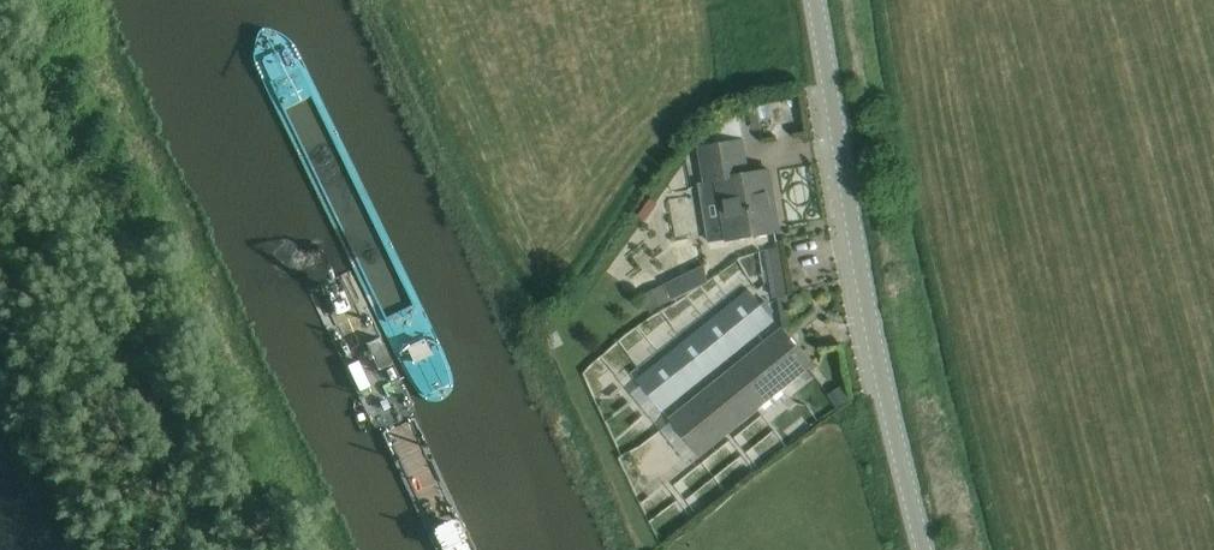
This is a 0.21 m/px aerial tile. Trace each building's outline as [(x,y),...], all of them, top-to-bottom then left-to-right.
[(741,141),(717,145),(698,148),(703,183),(697,184),(708,249),(726,246),(725,241),(777,232),(767,171),(746,175),(741,141)] [(772,321),(742,284),(630,375),(696,456),(809,367),(779,331),(762,343),(754,336),(772,321)] [(661,285),(640,296),(648,312),(670,302),(661,285)]
